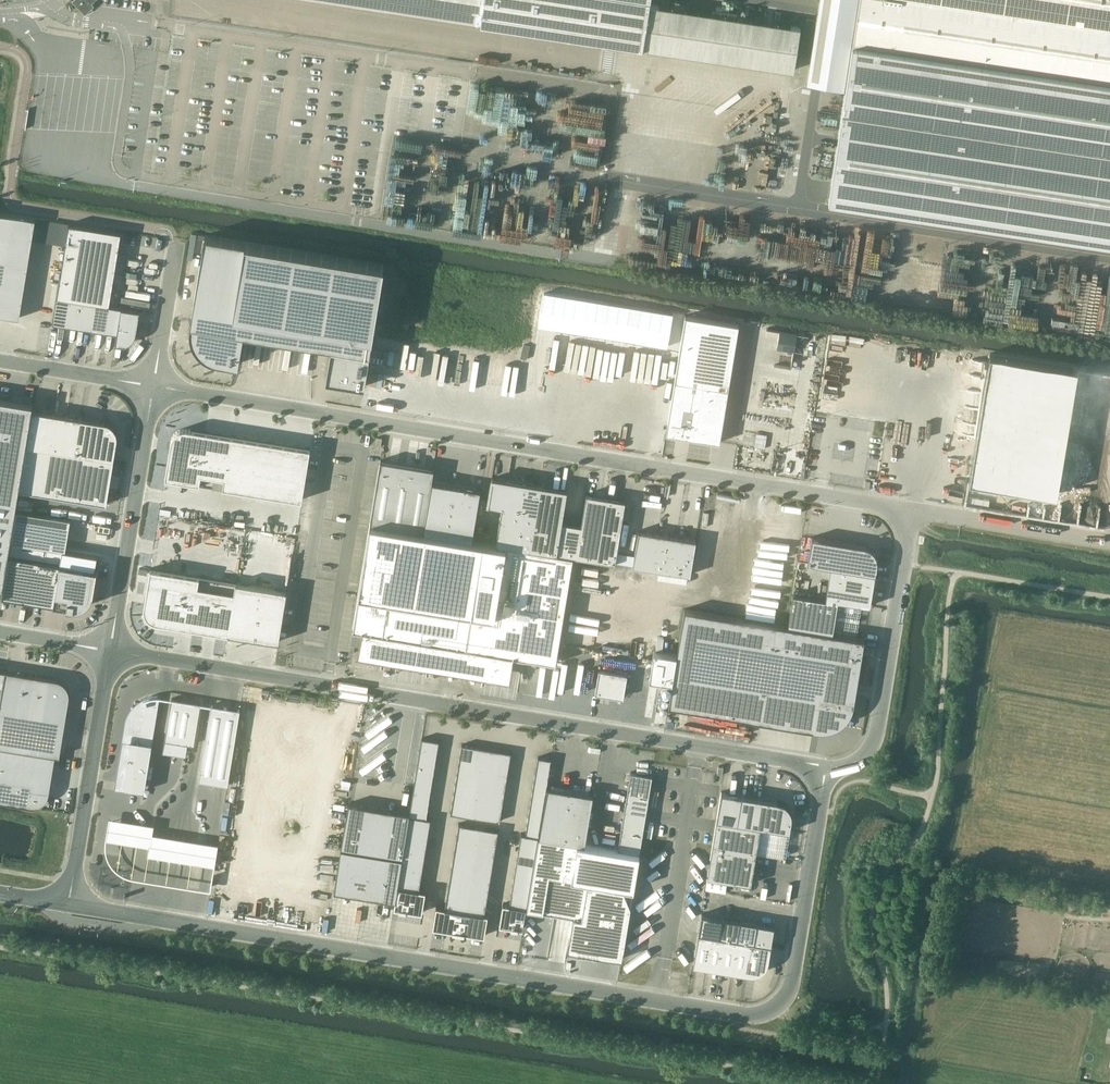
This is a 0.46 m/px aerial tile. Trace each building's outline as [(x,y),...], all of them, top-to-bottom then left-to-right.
[(79,3),(86,10),(92,5),(90,3),(93,0),(77,0),(76,1),(79,3)] [(650,0),(332,0),(354,3),(794,69),(801,26),(650,3),(650,0)] [(829,201),(1109,244),(1109,0),(859,0),(829,201)] [(19,318),(23,294),(26,279),(36,218),(0,212),(0,315),(19,318)] [(109,305),(121,232),(69,223),(57,296),(70,299),(83,301),(96,303),(108,305),(109,305)] [(190,326),(190,328),(190,330),(191,333),(191,335),(191,337),(192,339),(193,341),(194,344),(195,346),(197,347),(198,349),(199,351),(201,352),(203,354),(205,355),(207,356),(209,357),(211,358),(213,359),(215,360),(217,360),(238,363),(239,364),(244,332),(310,342),(316,343),(317,343),(331,346),(326,378),(365,384),(393,389),(398,357),(475,369),(469,401),(509,408),(514,376),(623,393),(618,425),(666,433),(685,316),(686,313),(528,287),(489,281),(412,268),(384,264),(310,252),(205,234),(191,321),(191,323),(190,326)] [(57,296),(53,323),(65,325),(70,299),(57,296)] [(78,327),(83,301),(70,299),(65,325),(78,327)] [(83,301),(78,327),(91,329),(96,303),(83,301)] [(104,331),(108,305),(96,303),(91,329),(104,331)] [(108,305),(104,331),(117,333),(118,323),(121,307),(109,305),(108,305)] [(140,310),(121,307),(118,323),(137,326),(140,310)] [(685,316),(666,433),(720,442),(739,324),(685,316)] [(137,326),(118,323),(117,333),(115,343),(121,344),(124,344),(127,344),(129,343),(131,341),(133,340),(134,337),(135,335),(137,326)] [(2,596),(9,554),(13,529),(17,509),(20,490),(27,445),(33,409),(34,404),(0,398),(0,595),(2,596)] [(28,445),(49,448),(54,413),(33,409),(27,445),(28,445)] [(54,413),(49,448),(62,450),(67,415),(54,413)] [(62,450),(74,452),(80,417),(67,415),(62,450)] [(117,439),(117,437),(117,435),(117,433),(116,431),(116,429),(114,427),(113,426),(112,424),(110,423),(108,422),(106,422),(104,421),(80,417),(74,452),(109,458),(114,459),(117,439)] [(224,487),(228,461),(233,435),(188,428),(187,428),(185,428),(183,428),(182,428),(180,429),(179,429),(178,430),(176,431),(175,432),(174,433),(173,435),(172,436),(172,437),(171,439),(171,440),(174,441),(172,452),(169,451),(165,477),(224,487)] [(228,461),(241,463),(245,437),(233,435),(228,461)] [(254,465),(258,440),(245,437),(241,463),(254,465)] [(258,440),(254,465),(267,467),(271,442),(258,440)] [(271,442),(267,467),(280,470),(284,444),(271,442)] [(297,446),(284,444),(280,470),(293,472),(297,446)] [(28,445),(27,445),(20,490),(47,494),(107,504),(114,459),(28,445)] [(306,474),(310,448),(297,446),(293,472),(306,474)] [(370,522),(423,531),(434,468),(380,460),(370,522)] [(228,461),(224,487),(237,489),(241,463),(228,461)] [(241,463),(237,489),(250,491),(254,465),(241,463)] [(250,491),(263,493),(267,467),(254,465),(250,491)] [(280,470),(267,467),(263,493),(276,495),(280,470)] [(293,472),(280,470),(276,495),(289,497),(293,472)] [(289,497),(302,500),(306,474),(293,472),(289,497)] [(557,553),(562,521),(567,490),(492,478),(488,504),(502,506),(496,543),(557,553)] [(473,539),(481,489),(432,481),(424,531),(473,539)] [(581,524),(562,521),(557,553),(615,563),(615,562),(617,552),(626,500),(586,493),(581,524)] [(67,518),(17,509),(13,529),(9,554),(22,557),(35,559),(48,561),(59,563),(64,538),(68,538),(71,518),(67,518)] [(384,657),(428,665),(429,665),(480,673),(484,674),(485,674),(510,678),(513,656),(523,657),(556,662),(556,660),(557,656),(573,556),(370,523),(353,629),(364,631),(361,653),(383,657),(384,657)] [(696,540),(638,530),(634,555),(633,565),(690,575),(696,540)] [(865,545),(814,537),(810,563),(831,566),(876,574),(878,561),(877,556),(874,551),(870,547),(865,545)] [(62,547),(60,563),(95,568),(98,553),(62,547)] [(617,552),(615,562),(633,565),(634,555),(617,552)] [(15,599),(22,557),(9,554),(2,596),(2,597),(15,599)] [(22,557),(15,599),(28,601),(35,559),(22,557)] [(35,559),(28,601),(41,603),(48,561),(35,559)] [(48,561),(41,603),(55,605),(61,563),(59,563),(48,561)] [(67,608),(74,565),(61,563),(55,605),(67,608)] [(74,565),(67,608),(74,609),(77,608),(80,608),(83,607),(86,605),(88,603),(90,601),(92,598),(93,596),(97,569),(74,565)] [(876,574),(831,566),(828,583),(873,590),(876,574)] [(149,594),(147,605),(144,605),(144,606),(144,608),(144,609),(144,611),(145,612),(146,614),(146,615),(147,616),(148,617),(149,618),(151,619),(152,620),(154,621),(155,621),(157,622),(229,633),(237,582),(150,568),(146,594),(149,594)] [(237,582),(229,633),(279,642),(287,590),(237,582)] [(828,583),(826,599),(838,601),(838,600),(871,606),(873,590),(828,583)] [(791,609),(835,617),(838,601),(826,599),(793,594),(791,609)] [(835,727),(842,723),(848,717),(852,710),(854,702),(855,694),(865,638),(857,637),(685,609),(669,705),(753,719),(813,729),(820,730),(828,729),(835,727)] [(835,617),(791,609),(788,625),(833,633),(835,617)] [(677,654),(654,650),(649,678),(672,682),(677,654)] [(623,696),(627,674),(599,669),(595,692),(623,696)] [(0,707),(0,746),(55,755),(60,756),(70,696),(70,695),(70,694),(70,693),(70,692),(69,692),(69,691),(69,690),(69,689),(69,688),(68,688),(68,687),(68,686),(67,686),(67,685),(66,685),(66,684),(65,683),(64,682),(63,681),(62,681),(62,680),(61,680),(60,680),(60,679),(59,679),(58,679),(57,679),(6,670),(0,707)] [(158,697),(158,696),(155,696),(152,697),(149,697),(146,698),(143,699),(144,700),(143,704),(156,706),(158,697)] [(165,739),(194,744),(201,703),(172,698),(165,739)] [(199,780),(228,784),(240,709),(211,704),(199,780)] [(422,738),(419,755),(436,758),(439,740),(422,738)] [(139,744),(128,742),(121,783),(143,787),(150,745),(149,745),(149,747),(139,746),(139,744)] [(31,806),(32,806),(33,806),(34,806),(35,806),(36,806),(37,806),(38,805),(39,805),(40,805),(41,804),(42,804),(42,803),(43,803),(43,802),(44,802),(45,801),(46,800),(47,799),(47,798),(48,797),(48,796),(49,795),(49,794),(49,793),(55,755),(0,746),(0,801),(31,806)] [(477,760),(475,768),(480,769),(486,770),(490,749),(479,747),(478,751),(477,760)] [(461,748),(460,757),(477,760),(478,751),(461,748)] [(490,749),(486,770),(497,772),(500,751),(490,749)] [(500,751),(497,772),(508,774),(511,752),(500,751)] [(419,755),(418,763),(435,766),(436,758),(419,755)] [(460,757),(458,766),(475,768),(477,760),(460,757)] [(538,757),(535,774),(548,776),(551,759),(538,757)] [(418,763),(416,772),(433,775),(435,766),(418,763)] [(458,766),(457,775),(478,779),(480,769),(475,768),(458,766)] [(480,769),(478,779),(506,783),(508,774),(497,772),(486,770),(480,769)] [(416,772),(415,781),(432,783),(433,775),(416,772)] [(631,772),(618,849),(639,853),(652,776),(631,772)] [(535,774),(534,782),(547,785),(548,776),(535,774)] [(457,775),(455,785),(477,788),(478,779),(457,775)] [(478,779),(477,788),(505,793),(506,783),(478,779)] [(415,781),(413,789),(431,792),(432,783),(415,781)] [(534,782),(532,791),(545,793),(547,785),(534,782)] [(455,785),(454,794),(475,798),(477,788),(455,785)] [(547,786),(539,836),(585,844),(594,793),(547,786)] [(477,788),(475,798),(503,802),(505,793),(477,788)] [(413,789),(412,798),(429,801),(431,792),(413,789)] [(532,791),(531,800),(544,802),(545,793),(532,791)] [(738,822),(739,815),(742,796),(721,792),(717,819),(738,822)] [(454,794),(452,803),(474,807),(475,798),(454,794)] [(783,802),(780,802),(742,796),(739,815),(738,822),(760,826),(790,831),(792,816),(792,812),(790,808),(787,804),(783,802)] [(412,798),(411,806),(428,809),(429,801),(412,798)] [(475,798),(474,807),(502,812),(503,802),(475,798)] [(531,800),(530,808),(543,810),(544,802),(531,800)] [(349,803),(342,846),(357,848),(364,805),(349,803)] [(452,803),(450,813),(472,817),(474,807),(452,803)] [(364,805),(357,848),(372,851),(379,808),(364,805)] [(410,812),(409,815),(410,815),(426,818),(428,809),(411,806),(410,812)] [(474,807),(472,817),(500,821),(502,812),(474,807)] [(379,808),(372,851),(387,853),(394,810),(379,808)] [(530,808),(528,817),(541,819),(543,810),(530,808)] [(394,810),(387,853),(403,856),(406,835),(408,825),(409,815),(410,812),(394,810)] [(408,825),(406,835),(428,839),(431,819),(426,818),(410,815),(409,815),(408,825)] [(528,817),(527,825),(540,828),(541,819),(528,817)] [(155,826),(110,819),(107,840),(149,847),(148,856),(216,866),(219,844),(153,834),(155,826)] [(756,853),(760,826),(738,822),(717,819),(713,846),(756,853)] [(459,823),(456,840),(477,843),(480,827),(459,823)] [(527,825),(525,834),(539,836),(540,828),(527,825)] [(480,827),(477,843),(496,846),(498,830),(480,827)] [(521,833),(520,842),(537,845),(539,836),(525,834),(521,833)] [(406,835),(403,856),(424,859),(428,839),(406,835)] [(539,837),(527,909),(573,917),(567,949),(622,958),(639,853),(539,837)] [(456,840),(453,857),(475,860),(477,843),(456,840)] [(520,842),(518,851),(536,854),(537,845),(520,842)] [(477,843),(475,860),(493,863),(496,846),(477,843)] [(751,884),(756,853),(713,846),(707,877),(751,884)] [(341,848),(334,891),(349,893),(357,850),(341,848)] [(357,850),(349,893),(365,896),(372,853),(357,850)] [(518,851),(517,860),(534,863),(536,854),(518,851)] [(372,853),(365,896),(380,899),(387,855),(372,853)] [(387,855),(380,899),(395,901),(402,858),(387,855)] [(403,856),(401,866),(423,869),(424,859),(403,856)] [(453,857),(451,873),(472,877),(475,860),(453,857)] [(475,860),(472,877),(490,880),(493,863),(475,860)] [(517,860),(515,869),(533,872),(534,863),(517,860)] [(401,866),(398,886),(419,889),(423,869),(401,866)] [(515,869),(514,878),(531,880),(533,872),(515,869)] [(451,873),(448,890),(469,894),(472,877),(451,873)] [(472,877),(469,894),(487,897),(490,880),(472,877)] [(514,878),(512,887),(530,890),(530,889),(531,880),(514,878)] [(396,901),(395,907),(422,912),(426,891),(419,889),(398,886),(396,901)] [(512,887),(510,904),(527,907),(530,890),(512,887)] [(448,890),(445,907),(466,910),(469,894),(448,890)] [(469,894),(466,910),(485,913),(487,897),(469,894)] [(503,903),(500,925),(523,929),(527,907),(510,904),(503,903)] [(437,906),(433,927),(453,930),(453,931),(464,933),(464,932),(485,935),(488,914),(485,913),(466,910),(445,907),(437,906)] [(712,936),(717,936),(720,916),(702,913),(699,933),(712,936)] [(738,919),(720,916),(717,936),(726,938),(735,939),(738,919)] [(753,942),(756,922),(738,919),(735,939),(740,940),(753,942)] [(771,945),(775,925),(756,922),(753,942),(754,943),(771,945)] [(693,965),(707,967),(712,936),(699,933),(693,965)] [(721,970),(726,938),(717,936),(712,936),(707,967),(721,970)] [(735,972),(740,940),(735,939),(726,938),(721,970),(735,972)] [(749,974),(754,943),(753,942),(740,940),(735,972),(749,974)] [(754,943),(749,974),(751,975),(754,974),(756,974),(758,973),(759,973),(762,971),(763,970),(765,968),(766,967),(767,965),(768,964),(768,962),(769,960),(771,945),(754,943)]
